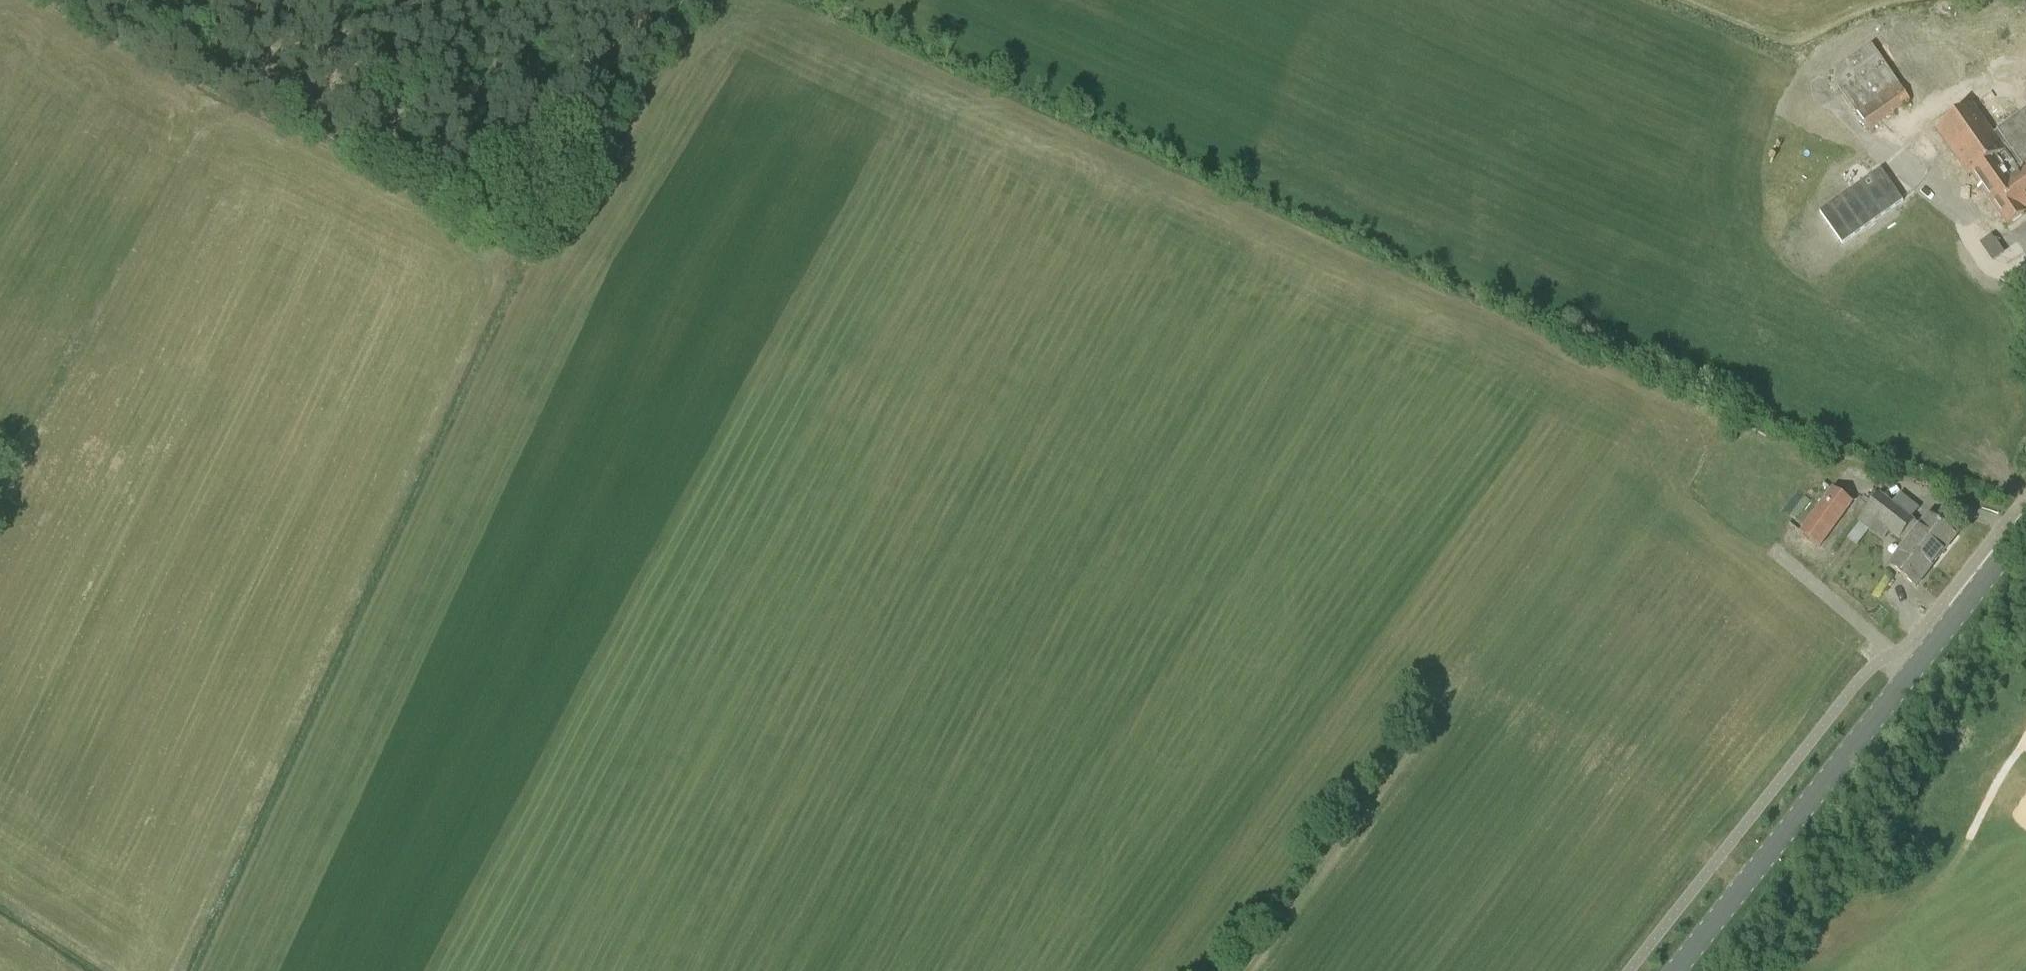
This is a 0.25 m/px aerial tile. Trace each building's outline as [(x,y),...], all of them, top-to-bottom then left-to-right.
[(1829,75),(1857,114),(1864,123),(1868,131),(1911,102),(1871,47),(1829,75)] [(1937,130),(1970,177),(1974,174),(2009,226),(2025,215),(2020,208),(2025,203),(2025,113),(1993,136),(1972,106),(1937,130)] [(1992,235),(1980,244),(1992,262),(2004,254),(1992,235)] [(1802,533),(1820,547),(1851,505),(1833,491),(1802,533)] [(1907,546),(1905,548),(1931,568),(1954,539),(1929,518),(1922,527),(1880,494),(1865,513),(1890,532),(1907,546)] [(1882,542),(1890,532),(1865,513),(1858,522),(1882,542)] [(1931,568),(1905,548),(1890,567),(1916,587),(1931,568)]
